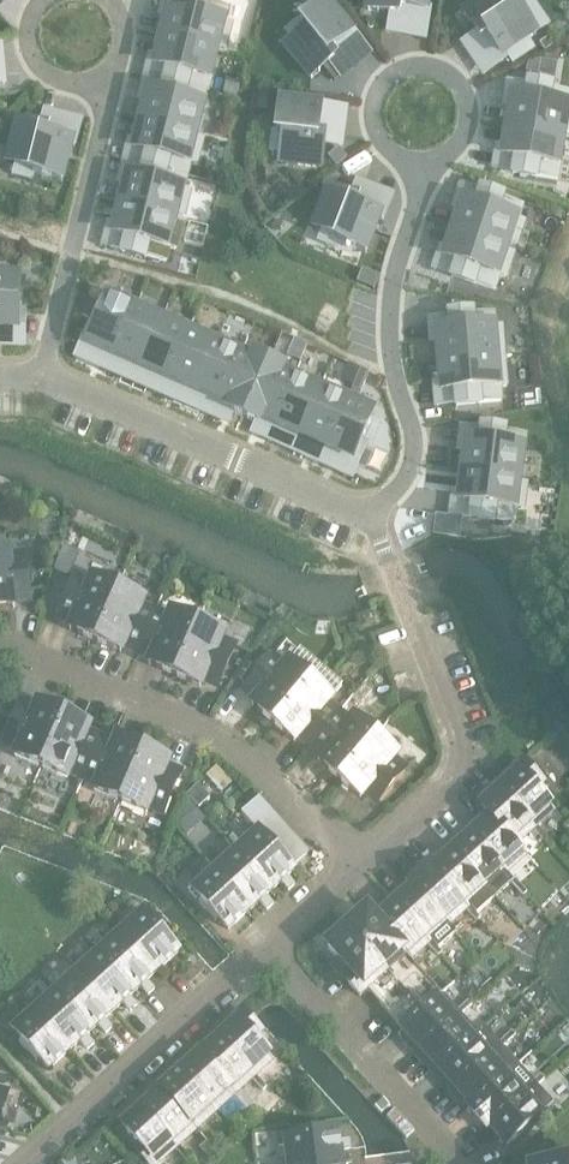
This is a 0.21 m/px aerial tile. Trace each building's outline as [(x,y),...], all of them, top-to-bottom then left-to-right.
[(214,51),(215,47),(218,48),(225,50),(232,24),(225,23),(228,10),(212,5),(190,0),(185,0),(182,12),(174,10),(167,39),(214,51)] [(398,16),(399,10),(426,15),(428,0),(371,0),(369,11),(381,13),(398,16)] [(482,40),(487,36),(502,59),(535,36),(519,14),(523,12),(515,0),(505,0),(504,1),(504,0),(487,0),(465,15),(472,26),(482,40)] [(326,7),(305,26),(308,29),(286,47),(312,79),(322,71),(334,60),(331,56),(352,38),(326,7)] [(398,16),(381,13),(380,22),(380,23),(381,24),(395,26),(397,26),(409,28),(410,28),(422,30),(423,30),(424,29),(426,15),(399,10),(398,16)] [(482,40),(472,26),(464,32),(462,33),(463,34),(471,44),(471,45),(478,56),(479,57),(487,68),(488,69),(489,68),(502,59),(487,36),(482,40)] [(334,60),(322,71),(328,78),(328,79),(329,78),(340,69),(341,68),(351,60),(352,59),(361,51),(363,50),(362,49),(352,38),(331,56),(334,60)] [(204,93),(208,94),(211,80),(207,79),(214,51),(167,39),(159,69),(168,71),(165,84),(192,90),(204,93)] [(146,123),(193,135),(200,107),(205,108),(208,94),(204,93),(192,90),(165,84),(162,96),(153,94),(146,123)] [(560,137),(560,133),(568,134),(568,94),(555,91),(528,87),(526,99),(517,98),(512,129),(560,137)] [(319,138),(322,111),(281,106),(278,134),(274,134),(271,154),(282,155),(281,164),(322,169),(323,156),(325,139),(319,138)] [(325,139),(323,156),(335,158),(336,158),(336,156),(338,142),(338,141),(339,129),(340,127),(341,115),(341,113),(340,113),(322,111),(319,138),(325,139)] [(39,116),(36,128),(48,131),(46,138),(72,145),(77,126),(78,124),(76,124),(66,121),(64,121),(54,118),(52,118),(41,115),(40,114),(39,116)] [(147,155),(144,167),(170,174),(187,178),(190,165),(197,167),(203,142),(196,140),(192,139),(193,135),(146,123),(139,153),(147,155)] [(9,164),(35,170),(33,177),(62,184),(72,145),(46,138),(48,131),(36,128),(18,124),(9,164)] [(560,137),(512,129),(507,159),(516,161),(513,174),(540,178),(557,181),(560,166),(555,166),(560,137)] [(133,177),(125,207),(172,219),(173,215),(177,216),(184,218),(190,193),(184,191),(184,190),(187,178),(170,174),(144,167),(141,180),(133,177)] [(350,185),(346,197),(357,201),(355,207),(380,217),(387,198),(387,197),(386,196),(376,193),(374,192),(364,188),(363,188),(352,184),(350,184),(350,185)] [(338,244),(366,255),(380,217),(355,207),(357,201),(346,197),(340,194),(330,190),(321,212),(315,228),(340,238),(338,244)] [(458,232),(504,247),(505,244),(516,247),(524,223),(518,220),(518,219),(522,207),(513,204),(487,195),(480,193),(476,205),(468,203),(458,232)] [(172,219),(125,207),(118,237),(126,239),(123,252),(150,259),(166,263),(169,250),(170,249),(176,250),(182,225),(175,224),(171,223),(172,219)] [(504,247),(458,232),(448,262),(457,264),(453,277),(460,279),(485,288),(495,291),(499,278),(499,277),(505,279),(513,254),(503,251),(504,247)] [(24,334),(25,313),(19,313),(20,282),(0,281),(0,334),(24,334)] [(101,369),(109,372),(114,360),(135,312),(108,300),(95,329),(90,327),(81,346),(106,357),(101,369)] [(114,360),(109,372),(117,375),(122,364),(141,372),(161,323),(135,312),(114,360)] [(442,332),(444,363),(493,359),(490,330),(495,329),(494,315),(477,316),(450,318),(451,331),(442,332)] [(161,323),(141,372),(159,380),(154,391),(162,395),(167,383),(188,335),(161,323)] [(24,347),(24,334),(0,334),(0,346),(24,347)] [(214,346),(188,335),(167,383),(162,395),(170,398),(175,387),(193,395),(214,346)] [(76,358),(101,369),(106,357),(81,346),(76,358)] [(207,414),(215,418),(220,406),(241,358),(214,346),(193,395),(212,403),(207,414)] [(220,406),(215,418),(222,421),(228,409),(229,406),(234,408),(232,413),(246,419),(267,369),(269,364),(256,358),(254,363),(241,358),(220,406)] [(493,359),(444,363),(447,394),(456,393),(457,406),(485,404),(501,403),(500,387),(495,388),(493,359)] [(117,375),(154,391),(159,380),(141,372),(122,364),(117,375)] [(260,437),(268,441),(273,429),(294,381),(281,375),(283,370),(269,364),(267,369),(246,419),(259,425),(261,420),(266,422),(265,426),(260,437)] [(361,371),(353,390),(361,394),(369,375),(361,371)] [(273,429),(268,441),(275,444),(280,433),(299,441),(320,392),(294,381),(273,429)] [(170,398),(207,414),(212,403),(193,395),(175,387),(170,398)] [(320,392),(299,441),(318,449),(313,460),(321,464),(326,452),(346,404),(320,392)] [(326,452),(321,464),(328,467),(333,456),(358,466),(367,447),(361,445),(374,416),(346,404),(326,452)] [(222,421),(260,437),(265,426),(266,422),(261,420),(259,425),(246,419),(232,413),(234,408),(229,406),(228,409),(222,421)] [(467,474),(515,480),(519,450),(524,451),(525,436),(509,434),(482,431),(480,444),(471,443),(467,474)] [(275,444),(313,460),(318,449),(299,441),(280,433),(275,444)] [(328,467),(353,478),(358,466),(333,456),(328,467)] [(515,480),(467,474),(464,504),(473,505),(471,518),(499,522),(515,523),(517,509),(523,510),(526,485),(515,483),(515,480)] [(7,610),(6,601),(13,600),(13,603),(31,601),(25,556),(9,558),(9,551),(0,552),(0,611),(7,610)] [(78,635),(96,643),(119,589),(93,578),(91,584),(76,578),(58,619),(74,626),(75,623),(82,626),(78,635)] [(123,647),(139,654),(156,613),(142,607),(145,601),(119,589),(96,643),(114,651),(117,642),(124,645),(123,647)] [(13,603),(13,600),(6,601),(7,610),(14,609),(13,603)] [(156,613),(139,654),(153,660),(154,658),(161,661),(157,670),(175,677),(199,624),(173,613),(170,619),(156,613)] [(82,626),(75,623),(74,626),(71,632),(78,635),(82,626)] [(199,624),(175,677),(193,685),(197,676),(203,679),(202,682),(218,689),(236,648),(222,641),(224,635),(199,624)] [(123,647),(124,645),(117,642),(114,651),(120,653),(123,647)] [(259,713),(274,725),(312,681),(290,662),(286,667),(274,657),(245,691),(258,703),(260,701),(265,705),(259,713)] [(161,661),(154,658),(153,660),(151,667),(157,670),(161,661)] [(202,682),(203,679),(197,676),(193,685),(200,688),(202,682)] [(299,737),(312,748),(341,714),(329,704),(333,699),(312,681),(274,725),(289,738),(295,730),(301,735),(299,737)] [(265,705),(260,701),(258,703),(254,708),(259,713),(265,705)] [(16,758),(42,769),(65,716),(47,708),(43,717),(37,714),(38,711),(22,704),(4,745),(18,752),(16,758)] [(38,711),(37,714),(43,717),(47,708),(40,705),(38,711)] [(352,724),(341,714),(312,748),(324,759),(326,757),(331,761),(325,768),(340,781),(378,737),(356,718),(352,724)] [(84,780),(102,739),(86,733),(85,735),(79,732),(83,723),(65,716),(42,769),(68,780),(70,774),(84,780)] [(79,732),(85,735),(86,733),(89,726),(83,723),(79,732)] [(299,737),(301,735),(295,730),(289,738),(295,742),(299,737)] [(378,737),(340,781),(355,794),(361,786),(366,791),(364,793),(378,805),(407,770),(395,760),(399,755),(378,737)] [(95,792),(121,804),(144,750),(126,742),(123,751),(116,748),(117,746),(102,739),(84,780),(98,786),(95,792)] [(117,746),(116,748),(123,751),(126,742),(120,739),(117,746)] [(144,750),(121,804),(147,815),(150,809),(164,815),(182,774),(166,767),(165,769),(158,766),(162,758),(144,750)] [(331,761),(326,757),(324,759),(320,764),(325,768),(331,761)] [(158,766),(165,769),(166,767),(169,761),(162,758),(158,766)] [(512,780),(501,790),(535,828),(537,826),(553,811),(550,807),(551,805),(536,789),(544,783),(525,761),(508,776),(512,780)] [(200,809),(212,798),(200,785),(188,796),(200,809)] [(364,793),(366,791),(361,786),(355,794),(360,798),(364,793)] [(535,828),(501,790),(481,808),(491,818),(516,845),(517,844),(533,829),(539,836),(543,832),(537,826),(535,828)] [(176,820),(190,833),(207,816),(194,803),(176,820)] [(491,818),(472,835),(506,873),(508,871),(526,855),(517,844),(516,845),(491,818)] [(256,838),(259,834),(254,828),(250,831),(256,838)] [(543,832),(539,836),(545,842),(549,839),(543,832)] [(256,838),(238,854),(273,892),(282,884),(289,892),(296,886),(288,878),(295,872),(261,833),(259,834),(256,838)] [(504,875),(506,873),(472,835),(453,852),(487,890),(504,875)] [(228,851),(234,857),(238,854),(232,847),(228,851)] [(453,852),(434,869),(434,870),(468,908),(470,906),(487,890),(453,852)] [(238,854),(234,857),(217,873),(251,911),(260,903),(268,911),(274,905),(267,897),(273,892),(238,854)] [(434,869),(431,866),(411,884),(414,888),(414,887),(449,925),(466,909),(468,908),(434,870),(434,869)] [(510,881),(514,877),(508,871),(506,873),(504,875),(510,881)] [(209,909),(229,931),(251,911),(217,873),(199,889),(195,892),(195,893),(202,901),(200,903),(207,911),(209,909)] [(514,877),(510,881),(516,888),(520,884),(514,877)] [(195,892),(199,889),(193,882),(190,886),(195,892)] [(429,942),(431,941),(449,925),(414,887),(414,888),(395,905),(429,942)] [(395,905),(377,922),(376,922),(410,960),(427,944),(433,951),(437,947),(431,941),(429,942),(395,905)] [(472,916),(476,912),(470,906),(468,908),(466,909),(472,916)] [(135,913),(141,919),(144,916),(139,909),(135,913)] [(369,953),(391,977),(410,960),(376,922),(377,922),(369,912),(349,930),(369,953)] [(476,912),(472,916),(477,923),(481,919),(476,912)] [(123,935),(157,974),(180,953),(160,931),(162,929),(155,921),(152,923),(145,915),(144,916),(141,919),(123,935)] [(369,953),(349,930),(329,949),(346,968),(341,974),(348,982),(347,982),(361,998),(368,991),(371,995),(391,977),(369,953)] [(105,951),(101,955),(136,993),(142,988),(149,996),(155,990),(148,982),(157,974),(123,935),(105,951)] [(105,951),(99,945),(96,948),(101,955),(105,951)] [(437,947),(433,951),(439,957),(443,954),(437,947)] [(92,951),(98,958),(101,955),(96,948),(92,951)] [(98,958),(80,974),(114,1012),(124,1004),(131,1012),(138,1006),(130,998),(136,993),(101,955),(98,958)] [(371,995),(403,1031),(441,997),(442,995),(410,960),(391,977),(371,995)] [(105,1020),(114,1012),(80,974),(62,990),(59,993),(93,1031),(99,1026),(106,1034),(113,1029),(105,1020)] [(56,984),(53,987),(59,993),(62,990),(56,984)] [(49,990),(55,996),(59,993),(53,987),(49,990)] [(55,996),(37,1013),(72,1051),(81,1042),(88,1051),(95,1045),(88,1036),(93,1031),(59,993),(55,996)] [(403,1031),(420,1050),(458,1016),(456,1014),(441,997),(403,1031)] [(463,1008),(466,1012),(473,1006),(469,1002),(463,1008)] [(463,1008),(456,1014),(458,1016),(460,1017),(466,1012),(463,1008)] [(231,1030),(220,1040),(254,1077),(256,1075),(272,1061),(269,1056),(270,1055),(255,1039),(263,1032),(244,1011),(227,1026),(231,1030)] [(30,1049),(49,1071),(72,1051),(37,1013),(20,1028),(16,1032),(15,1033),(22,1041),(20,1043),(27,1051),(30,1049)] [(460,1017),(458,1016),(420,1050),(438,1069),(475,1035),(460,1017)] [(10,1025),(16,1032),(20,1028),(14,1022),(10,1025)] [(438,1069),(455,1088),(493,1054),(491,1052),(475,1035),(438,1069)] [(252,1079),(254,1077),(220,1040),(201,1057),(235,1095),(252,1079)] [(497,1046),(501,1050),(507,1044),(504,1040),(497,1046)] [(491,1052),(493,1054),(494,1056),(501,1050),(497,1046),(491,1052)] [(455,1088),(472,1107),(510,1073),(494,1056),(493,1054),(455,1088)] [(235,1095),(201,1057),(182,1074),(216,1112),(217,1110),(235,1095)] [(472,1107),(468,1110),(487,1130),(490,1127),(490,1126),(528,1092),(526,1091),(510,1073),(472,1107)] [(182,1074),(162,1092),(196,1129),(213,1114),(216,1112),(182,1074)] [(262,1082),(256,1075),(254,1077),(252,1079),(258,1085),(262,1082)] [(532,1085),(536,1089),(542,1083),(539,1079),(532,1085)] [(262,1082),(258,1085),(264,1092),(268,1088),(262,1082)] [(526,1091),(528,1092),(529,1095),(536,1089),(532,1085),(526,1091)] [(9,1095),(0,1092),(0,1127),(9,1095)] [(196,1129),(162,1092),(143,1109),(177,1147),(179,1145),(196,1129)] [(528,1092),(490,1126),(490,1127),(508,1146),(525,1131),(529,1135),(549,1116),(546,1112),(529,1095),(528,1092)] [(175,1149),(177,1147),(143,1109),(123,1127),(139,1145),(135,1148),(149,1163),(158,1163),(175,1149)] [(217,1110),(216,1112),(213,1114),(219,1120),(223,1117),(217,1110)] [(223,1117),(219,1120),(225,1127),(229,1123),(223,1117)] [(349,1150),(351,1150),(350,1141),(339,1143),(339,1139),(338,1134),(287,1140),(287,1141),(288,1146),(290,1163),(341,1163),(342,1163),(341,1155),(340,1151),(349,1150)] [(179,1145),(177,1147),(175,1149),(181,1155),(185,1151),(179,1145)] [(185,1151),(181,1155),(187,1162),(191,1158),(185,1151)]
